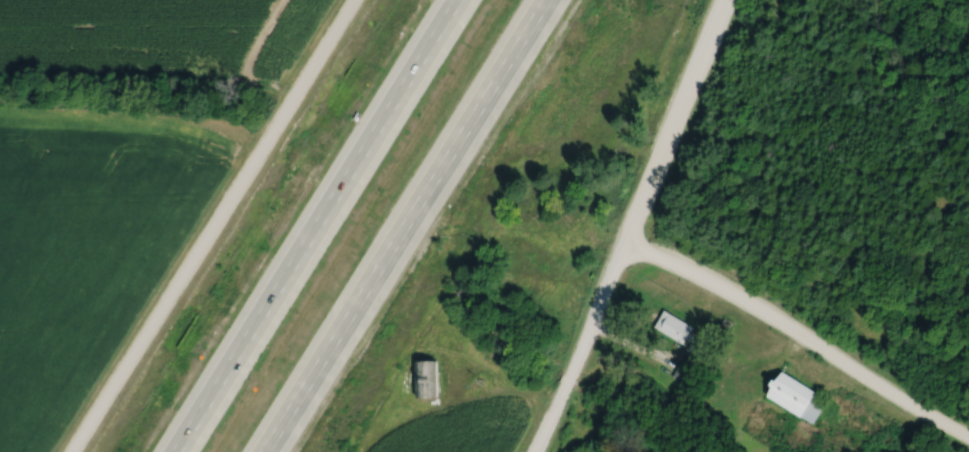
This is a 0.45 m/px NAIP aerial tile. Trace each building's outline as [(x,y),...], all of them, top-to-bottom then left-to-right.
[(696,329),(662,308),(652,326),(685,346),(696,329)] [(418,361),(418,397),(440,397),(440,361),(418,361)] [(814,424),(828,397),(781,374),(768,401),(814,424)]
